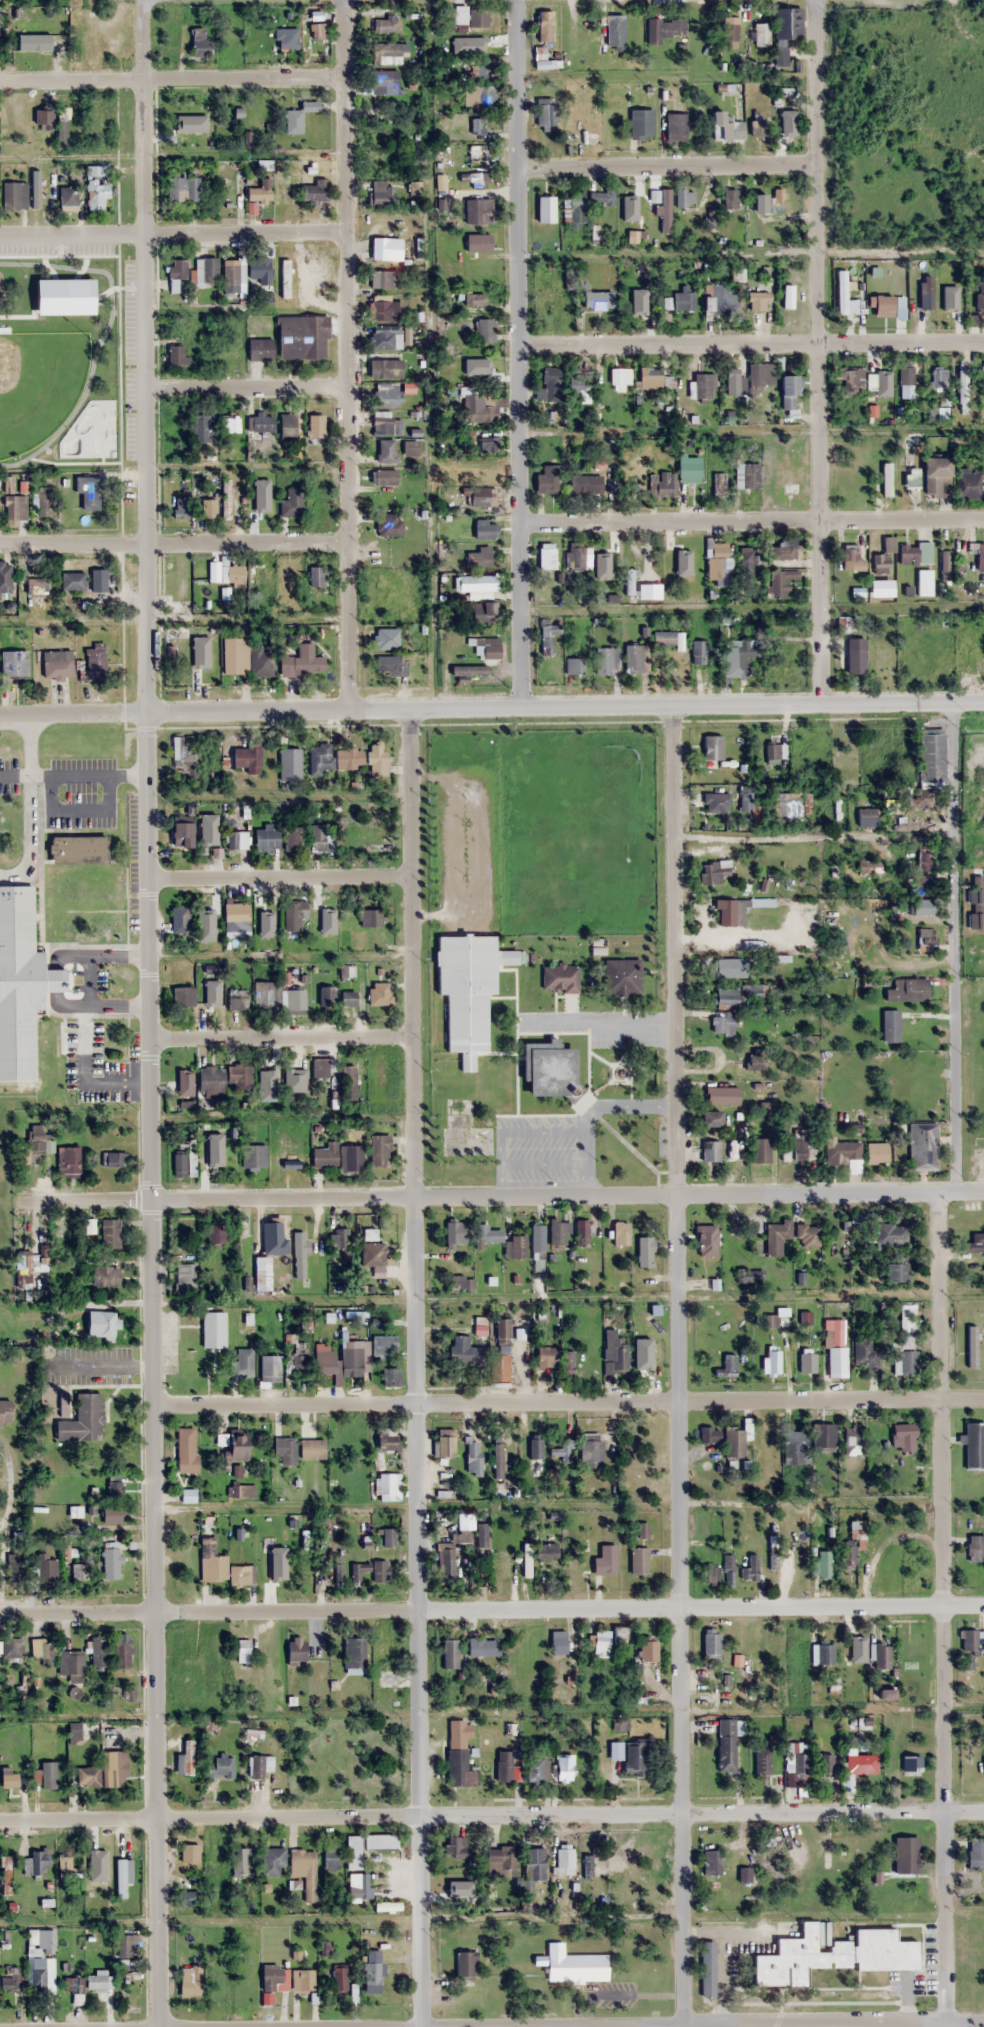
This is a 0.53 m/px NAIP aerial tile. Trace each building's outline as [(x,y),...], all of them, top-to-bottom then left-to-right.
[(488,26),(488,7),(454,7),(454,26),(488,26)] [(801,8),(774,8),(774,39),(801,39),(801,8)] [(536,10),(536,41),(552,41),(552,10),(536,10)] [(373,33),(400,33),(400,15),(373,15),(373,33)] [(623,15),(598,15),(598,48),(623,48),(623,15)] [(736,18),(721,18),(721,48),(736,48),(736,18)] [(659,35),(683,35),(683,19),(646,19),(646,44),(659,44),(659,35)] [(754,45),(768,45),(768,23),(754,23),(754,45)] [(191,57),(208,57),(208,39),(203,39),(203,28),(191,28),(191,57)] [(297,29),(274,29),(274,49),(297,49),(297,29)] [(491,35),(469,35),(469,53),(491,53),(491,35)] [(85,37),(85,50),(101,50),(101,37),(85,37)] [(37,41),(25,40),(23,55),(35,56),(37,41)] [(400,43),(377,43),(377,56),(400,56),(400,43)] [(786,46),(774,46),(774,65),(786,65),(786,46)] [(471,76),(493,76),(493,65),(471,65),(471,76)] [(371,94),(398,94),(398,70),(371,70),(371,94)] [(474,106),(494,106),(494,86),(474,86),(474,106)] [(536,88),(536,131),(555,131),(555,88),(536,88)] [(211,95),(200,95),(200,110),(180,110),(180,134),(211,134),(211,95)] [(56,150),(66,150),(66,107),(56,107),(56,150)] [(629,138),(653,138),(653,109),(629,109),(629,138)] [(302,110),(285,110),(285,134),(302,134),(302,110)] [(723,111),(711,111),(711,140),(743,140),(743,122),(723,122),(723,111)] [(685,113),(666,113),(666,141),(685,141),(685,113)] [(793,141),(793,118),(774,118),(774,141),(793,141)] [(749,139),(765,139),(765,120),(749,120),(749,139)] [(468,169),(485,169),(485,145),(468,145),(468,169)] [(107,166),(86,166),(86,209),(107,209),(107,166)] [(460,187),(487,187),(487,173),(460,173),(460,187)] [(167,202),(199,202),(199,176),(167,176),(167,202)] [(275,176),(275,203),(290,203),(290,176),(275,176)] [(271,178),(260,178),(260,188),(246,188),(246,202),(271,202),(271,178)] [(326,179),(314,179),(314,185),(302,185),(302,204),(326,204),(326,179)] [(27,182),(2,182),(2,210),(27,210),(27,182)] [(369,183),(369,206),(394,206),(394,183),(369,183)] [(77,206),(77,187),(58,187),(58,206),(77,206)] [(639,213),(639,189),(622,189),(622,213),(639,213)] [(670,233),(670,189),(661,189),(661,233),(670,233)] [(694,204),(694,189),(676,189),(676,218),(686,218),(686,204),(694,204)] [(737,190),(722,190),(722,208),(737,208),(737,190)] [(587,223),(587,204),(613,205),(613,194),(569,192),(568,222),(587,223)] [(764,212),(782,212),(782,197),(764,197),(764,212)] [(464,224),(491,224),(491,200),(464,200),(464,224)] [(490,251),(490,235),(465,235),(465,251),(490,251)] [(190,282),(216,282),(216,258),(195,258),(195,270),(190,270),(190,282)] [(249,258),(249,284),(262,285),(261,302),(270,302),(271,258),(249,258)] [(185,259),(168,259),(168,293),(178,293),(178,280),(185,280),(185,259)] [(280,298),(289,298),(289,260),(280,260),(280,298)] [(242,262),(221,263),(222,292),(239,291),(239,283),(243,283),(242,262)] [(370,288),(392,288),(392,271),(370,271),(370,288)] [(837,315),(853,315),(853,299),(845,299),(845,271),(837,271),(837,315)] [(92,272),(92,305),(37,305),(37,272),(92,272)] [(983,316),(983,281),(976,281),(976,316),(971,316),(971,324),(979,324),(979,316),(983,316)] [(703,297),(703,310),(727,310),(727,284),(711,284),(711,297),(703,297)] [(792,286),(776,286),(776,311),(792,311),(792,286)] [(492,292),(470,292),(470,310),(492,310),(492,292)] [(583,292),(583,310),(612,310),(612,292),(583,292)] [(664,298),(664,310),(694,310),(694,292),(672,292),(672,298),(664,298)] [(769,293),(749,293),(749,310),(769,310),(769,293)] [(957,319),(957,293),(938,293),(938,319),(957,319)] [(397,297),(370,297),(370,320),(397,320),(397,297)] [(647,317),(647,299),(623,299),(623,317),(647,317)] [(325,316),(277,316),(278,359),(325,359),(325,316)] [(474,320),(474,344),(493,344),(493,320),(474,320)] [(400,349),(400,328),(370,328),(370,349),(400,349)] [(247,360),(272,360),(272,339),(247,339),(247,360)] [(166,365),(185,365),(185,346),(166,346),(166,365)] [(401,360),(368,360),(368,377),(401,377),(401,360)] [(496,360),(467,360),(467,382),(496,382),(496,360)] [(772,363),(749,364),(749,387),(773,386),(772,363)] [(899,397),(913,397),(913,366),(899,366),(899,397)] [(560,367),(543,367),(542,388),(534,388),(534,401),(559,401),(560,367)] [(639,388),(672,388),(672,376),(660,376),(660,367),(639,367),(639,388)] [(862,367),(842,367),(842,393),(862,393),(862,367)] [(610,368),(610,384),(625,384),(625,368),(610,368)] [(738,377),(738,368),(725,368),(725,395),(743,395),(743,377),(738,377)] [(947,369),(926,368),(925,388),(946,388),(947,369)] [(869,387),(890,387),(890,369),(869,369),(869,387)] [(710,373),(692,373),(692,398),(710,398),(710,373)] [(589,402),(589,375),(568,375),(568,397),(576,397),(576,402),(589,402)] [(796,410),(796,376),(779,376),(779,410),(796,410)] [(398,406),(398,383),(375,383),(375,406),(398,406)] [(494,406),(482,406),(482,394),(463,394),(463,422),(494,422),(494,406)] [(250,431),(272,431),(272,413),(250,413),(250,431)] [(280,435),(296,435),(296,413),(280,413),(280,435)] [(192,442),(211,442),(211,414),(192,414),(192,442)] [(222,432),(238,432),(238,414),(222,414),(222,432)] [(324,414),(308,414),(308,437),(324,437),(324,414)] [(372,433),(395,433),(395,417),(372,417),(372,433)] [(496,437),(483,437),(483,452),(496,452),(496,437)] [(394,439),(377,439),(377,462),(394,462),(394,439)] [(402,456),(417,456),(417,441),(402,441),(402,456)] [(919,468),(905,468),(905,452),(897,452),(897,488),(919,488),(919,468)] [(950,496),(950,458),(924,458),(924,496),(950,496)] [(676,462),(676,478),(700,478),(700,462),(676,462)] [(735,463),(735,488),(757,488),(757,463),(735,463)] [(881,496),(891,496),(891,463),(881,463),(881,496)] [(535,492),(559,492),(559,465),(541,465),(541,474),(535,474),(535,492)] [(955,498),(979,498),(979,468),(955,468),(955,498)] [(395,469),(373,469),(373,485),(395,485),(395,469)] [(671,497),(671,472),(656,472),(656,497),(671,497)] [(725,473),(712,473),(712,494),(725,494),(725,473)] [(600,495),(600,475),(569,475),(569,494),(600,495)] [(81,495),(81,510),(98,510),(98,477),(75,477),(75,495),(81,495)] [(222,518),(230,518),(230,481),(222,481),(222,518)] [(48,488),(36,487),(36,511),(47,511),(48,488)] [(468,494),(468,506),(491,506),(491,487),(461,487),(461,494),(468,494)] [(279,516),(301,516),(301,488),(285,488),(285,500),(279,500),(279,516)] [(25,521),(25,491),(19,491),(19,495),(5,495),(5,521),(25,521)] [(173,518),(188,518),(188,496),(173,496),(173,518)] [(214,498),(200,498),(199,520),(213,521),(214,498)] [(257,517),(270,517),(270,498),(257,498),(257,517)] [(320,499),(308,500),(309,517),(320,516),(320,499)] [(376,513),(376,536),(401,536),(401,513),(376,513)] [(474,538),(496,538),(496,524),(485,524),(485,519),(474,519),(474,538)] [(795,538),(779,538),(779,546),(771,546),(771,560),(795,560),(795,538)] [(598,568),(614,568),(614,543),(598,543),(598,568)] [(729,543),(707,543),(706,579),(715,579),(715,586),(729,586),(729,543)] [(930,563),(930,543),(900,543),(900,563),(930,563)] [(697,572),(697,544),(683,544),(683,572),(697,572)] [(976,544),(976,571),(983,571),(983,544),(976,544)] [(491,567),(491,547),(476,547),(476,552),(466,552),(466,567),(491,567)] [(554,573),(554,547),(537,547),(537,573),(554,573)] [(623,575),(639,575),(639,547),(623,547),(623,575)] [(753,547),(740,547),(740,578),(753,578),(753,547)] [(858,560),(858,548),(842,548),(842,570),(863,570),(863,560),(858,560)] [(940,551),(940,568),(950,568),(950,551),(940,551)] [(889,553),(872,553),(872,577),(889,577),(889,553)] [(10,561),(0,561),(0,598),(10,598),(10,561)] [(271,584),(271,564),(248,564),(248,584),(271,584)] [(244,585),(244,565),(220,565),(220,585),(244,585)] [(308,566),(308,587),(324,587),(324,566),(308,566)] [(90,592),(105,592),(105,569),(90,569),(90,592)] [(797,579),(797,570),(769,570),(769,599),(786,599),(786,579),(797,579)] [(84,590),(84,573),(60,573),(60,590),(84,590)] [(458,575),(458,591),(493,591),(493,575),(458,575)] [(25,594),(41,594),(41,578),(25,578),(25,594)] [(628,599),(659,599),(659,580),(628,580),(628,599)] [(472,603),(472,622),(494,622),(494,603),(472,603)] [(842,630),(856,630),(856,617),(842,617),(842,630)] [(540,655),(554,655),(554,624),(540,624),(540,655)] [(398,649),(398,629),(374,629),(374,649),(398,649)] [(222,638),(222,674),(247,674),(247,638),(222,638)] [(499,659),(499,638),(466,638),(466,647),(481,647),(481,659),(499,659)] [(864,638),(845,638),(845,674),(864,674),(864,638)] [(706,663),(706,640),(691,640),(691,663),(706,663)] [(747,657),(757,657),(757,640),(723,640),(724,685),(729,685),(729,678),(748,678),(747,657)] [(85,679),(106,679),(106,643),(93,643),(93,649),(85,649),(85,679)] [(323,675),(323,657),(312,657),(311,643),(299,643),(299,656),(280,657),(280,675),(323,675)] [(624,673),(645,673),(645,645),(624,645),(624,673)] [(790,669),(790,645),(776,645),(776,669),(790,669)] [(249,647),(249,677),(271,677),(271,647),(249,647)] [(595,674),(619,674),(619,648),(595,648),(595,674)] [(0,651),(0,676),(27,676),(27,651),(0,651)] [(72,651),(41,652),(42,668),(73,667),(72,651)] [(189,674),(216,674),(216,652),(189,652),(189,674)] [(375,657),(375,675),(405,675),(405,657),(375,657)] [(565,674),(584,674),(584,658),(565,658),(565,674)] [(487,675),(487,666),(451,666),(451,675),(487,675)] [(944,729),(919,729),(919,788),(905,788),(905,808),(930,808),(930,784),(943,784),(944,729)] [(182,735),(170,735),(170,774),(192,774),(192,744),(182,744),(182,735)] [(716,738),(696,738),(696,755),(716,755),(716,738)] [(385,776),(384,743),(367,743),(367,776),(385,776)] [(321,775),(321,770),(332,770),(332,744),(309,744),(309,775),(321,775)] [(765,759),(785,759),(785,744),(765,744),(765,759)] [(259,773),(259,748),(232,748),(232,767),(245,767),(245,773),(259,773)] [(361,768),(361,748),(336,748),(336,768),(361,768)] [(301,779),(301,749),(279,749),(279,779),(301,779)] [(751,810),(751,785),(739,785),(739,810),(751,810)] [(728,793),(702,793),(702,811),(728,811),(728,793)] [(856,827),(875,827),(875,808),(856,808),(856,827)] [(170,821),(170,851),(190,851),(190,821),(170,821)] [(310,852),(328,852),(328,835),(325,835),(325,824),(310,824),(310,852)] [(214,853),(214,825),(198,825),(198,853),(214,853)] [(376,825),(352,825),(352,845),(376,845),(376,825)] [(300,826),(283,826),(283,850),(300,850),(300,826)] [(278,829),(253,829),(253,850),(278,850),(278,829)] [(237,850),(237,830),(226,830),(226,850),(237,850)] [(106,863),(106,836),(49,836),(49,863),(106,863)] [(916,843),(916,870),(932,870),(932,843),(916,843)] [(721,884),(721,877),(730,877),(730,860),(700,860),(700,884),(721,884)] [(856,874),(883,874),(883,860),(856,860),(856,874)] [(924,875),(913,875),(912,894),(924,895),(924,875)] [(983,929),(983,887),(982,887),(982,876),(971,876),(972,887),(968,887),(968,929),(983,929)] [(33,1009),(42,1009),(42,990),(62,990),(62,969),(42,969),(42,951),(32,951),(32,885),(0,885),(0,1079),(33,1079),(33,1009)] [(746,899),(716,899),(716,925),(746,925),(746,899)] [(932,899),(911,899),(911,915),(932,915),(932,899)] [(304,901),(283,901),(283,930),(304,930),(304,901)] [(312,924),(333,924),(333,901),(312,901),(312,924)] [(272,903),(253,903),(253,928),(272,928),(272,903)] [(224,922),(249,922),(249,904),(224,904),(224,922)] [(199,931),(214,931),(214,905),(199,905),(199,931)] [(170,906),(170,931),(187,931),(187,906),(170,906)] [(380,909),(358,909),(358,926),(380,926),(380,909)] [(935,946),(935,927),(917,927),(917,946),(935,946)] [(446,1051),(459,1051),(459,1071),(474,1071),(474,1050),(487,1050),(487,994),(496,994),(496,965),(517,965),(517,950),(495,950),(496,935),(436,935),(436,995),(447,995),(446,1051)] [(715,977),(744,977),(744,957),(715,957),(715,977)] [(603,959),(603,994),(639,994),(639,959),(603,959)] [(926,978),(893,978),(893,988),(884,988),(884,1001),(927,1001),(926,978)] [(217,1011),(217,980),(199,980),(199,1011),(217,1011)] [(272,1006),(272,981),(256,981),(256,1006),(272,1006)] [(389,983),(367,983),(367,1005),(389,1005),(389,983)] [(194,986),(171,986),(171,1006),(194,1006),(194,986)] [(334,986),(318,986),(318,1009),(334,1009),(334,986)] [(715,1005),(737,1005),(737,988),(715,988),(715,1005)] [(304,989),(281,989),(281,1013),(304,1013),(304,989)] [(247,1009),(247,990),(227,990),(227,1009),(247,1009)] [(356,991),(340,991),(340,1006),(356,1006),(356,991)] [(881,1041),(900,1041),(900,1009),(881,1009),(881,1041)] [(734,1033),(734,1011),(710,1011),(710,1033),(734,1033)] [(522,1042),(522,1081),(526,1081),(526,1097),(574,1097),(574,1047),(557,1047),(557,1039),(546,1039),(546,1042),(522,1042)] [(763,1053),(748,1053),(748,1068),(763,1068),(763,1053)] [(329,1077),(329,1058),(311,1058),(311,1077),(329,1077)] [(250,1087),(250,1065),(227,1065),(227,1087),(250,1087)] [(260,1065),(260,1088),(273,1088),(273,1065),(260,1065)] [(341,1100),(356,1100),(356,1065),(341,1065),(341,1100)] [(190,1092),(190,1066),(176,1066),(176,1092),(190,1092)] [(197,1097),(221,1097),(221,1066),(197,1066),(197,1097)] [(305,1067),(285,1067),(285,1091),(305,1091),(305,1067)] [(705,1105),(738,1105),(738,1086),(705,1086),(705,1105)] [(699,1126),(719,1126),(719,1111),(699,1111),(699,1126)] [(937,1123),(908,1123),(908,1171),(937,1171),(937,1123)] [(44,1125),(27,1125),(27,1152),(52,1152),(52,1147),(44,1147),(44,1125)] [(793,1129),(793,1163),(806,1163),(806,1129),(793,1129)] [(389,1134),(370,1134),(370,1166),(389,1166),(389,1134)] [(693,1151),(693,1161),(719,1161),(719,1137),(698,1137),(698,1151),(693,1151)] [(770,1162),(770,1137),(751,1137),(751,1162),(770,1162)] [(337,1141),(325,1141),(325,1148),(311,1148),(311,1167),(337,1167),(337,1141)] [(860,1173),(860,1142),(826,1142),(826,1164),(847,1164),(847,1173),(860,1173)] [(866,1162),(887,1162),(887,1143),(866,1143),(866,1162)] [(233,1145),(203,1145),(203,1162),(233,1162),(233,1145)] [(262,1145),(241,1145),(241,1167),(262,1167),(262,1145)] [(362,1170),(362,1145),(340,1145),(340,1170),(362,1170)] [(57,1146),(57,1177),(79,1177),(79,1146),(57,1146)] [(291,1147),(272,1147),(272,1170),(291,1170),(291,1147)] [(126,1166),(126,1152),(102,1152),(102,1166),(126,1166)] [(172,1176),(185,1176),(185,1152),(172,1152),(172,1176)] [(694,1217),(694,1239),(710,1239),(710,1217),(694,1217)] [(120,1248),(120,1218),(101,1218),(101,1248),(120,1248)] [(575,1246),(587,1246),(587,1218),(575,1218),(575,1246)] [(782,1238),(790,1238),(790,1218),(780,1218),(780,1223),(765,1223),(765,1255),(782,1255),(782,1238)] [(549,1219),(549,1244),(570,1244),(570,1219),(549,1219)] [(464,1221),(445,1221),(445,1243),(464,1243),(464,1221)] [(263,1249),(281,1249),(281,1222),(263,1222),(263,1249)] [(612,1246),(620,1246),(620,1237),(628,1237),(628,1222),(612,1222),(612,1246)] [(474,1242),(500,1242),(500,1229),(488,1229),(488,1223),(474,1223),(474,1242)] [(206,1224),(206,1243),(227,1243),(227,1224),(206,1224)] [(532,1269),(543,1269),(543,1224),(532,1224),(532,1269)] [(818,1246),(818,1224),(796,1224),(796,1246),(818,1246)] [(875,1243),(905,1243),(905,1224),(875,1224),(875,1243)] [(334,1249),(341,1249),(341,1257),(349,1257),(349,1228),(334,1228),(334,1249)] [(293,1278),(305,1278),(305,1232),(292,1232),(293,1278)] [(971,1242),(963,1242),(963,1252),(983,1253),(983,1233),(971,1233),(971,1242)] [(526,1258),(526,1234),(509,1234),(509,1258),(526,1258)] [(637,1237),(637,1266),(653,1266),(653,1237),(637,1237)] [(312,1266),(320,1266),(320,1239),(312,1239),(312,1266)] [(360,1243),(360,1266),(384,1266),(384,1243),(360,1243)] [(30,1283),(30,1251),(16,1251),(16,1283),(30,1283)] [(194,1263),(175,1263),(175,1289),(194,1289),(194,1263)] [(907,1263),(886,1263),(886,1282),(907,1282),(907,1263)] [(91,1267),(91,1286),(118,1286),(118,1267),(91,1267)] [(754,1271),(737,1271),(737,1281),(754,1281),(754,1271)] [(450,1290),(473,1290),(473,1276),(450,1276),(450,1290)] [(86,1336),(116,1337),(117,1312),(87,1311),(86,1336)] [(225,1348),(225,1312),(202,1312),(202,1348),(225,1348)] [(486,1318),(474,1318),(474,1332),(486,1332),(486,1318)] [(496,1318),(496,1345),(508,1345),(508,1318),(496,1318)] [(900,1319),(900,1330),(919,1330),(919,1319),(900,1319)] [(615,1329),(603,1329),(603,1372),(628,1372),(628,1339),(615,1339),(615,1329)] [(396,1335),(371,1335),(371,1355),(396,1355),(396,1335)] [(449,1365),(482,1366),(482,1346),(468,1346),(468,1335),(450,1335),(449,1365)] [(853,1339),(853,1368),(875,1368),(875,1339),(853,1339)] [(636,1355),(636,1370),(647,1370),(647,1379),(658,1379),(658,1344),(642,1344),(642,1355),(636,1355)] [(536,1347),(536,1366),(557,1366),(557,1347),(536,1347)] [(829,1372),(847,1372),(847,1347),(829,1347),(829,1372)] [(230,1360),(230,1378),(252,1378),(252,1348),(236,1348),(236,1360),(230,1360)] [(362,1348),(340,1348),(340,1376),(362,1376),(362,1348)] [(315,1375),(334,1375),(334,1349),(315,1349),(315,1375)] [(573,1350),(560,1350),(560,1378),(573,1378),(573,1350)] [(779,1350),(766,1350),(766,1373),(779,1373),(779,1350)] [(916,1350),(899,1350),(899,1373),(916,1373),(916,1350)] [(815,1373),(815,1351),(799,1351),(799,1373),(815,1373)] [(307,1374),(307,1353),(291,1353),(291,1374),(307,1374)] [(494,1380),(508,1380),(508,1353),(494,1353),(494,1380)] [(735,1354),(722,1354),(722,1374),(735,1374),(735,1354)] [(260,1380),(279,1380),(279,1355),(260,1355),(260,1380)] [(398,1368),(382,1368),(382,1386),(398,1386),(398,1368)] [(100,1393),(77,1393),(77,1421),(57,1421),(57,1441),(101,1441),(100,1393)] [(13,1425),(13,1400),(0,1400),(0,1425),(13,1425)] [(965,1423),(965,1469),(983,1469),(983,1423),(965,1423)] [(782,1464),(806,1464),(806,1431),(791,1431),(791,1424),(782,1424),(782,1464)] [(834,1424),(812,1424),(812,1450),(834,1450),(834,1424)] [(891,1424),(891,1450),(915,1450),(915,1424),(891,1424)] [(844,1425),(844,1455),(859,1455),(859,1425),(844,1425)] [(719,1444),(719,1427),(699,1427),(699,1444),(719,1444)] [(386,1428),(376,1428),(376,1450),(399,1450),(399,1434),(386,1434),(386,1428)] [(743,1458),(743,1432),(744,1432),(744,1428),(724,1428),(724,1458),(743,1458)] [(453,1429),(436,1429),(436,1457),(453,1457),(453,1429)] [(601,1468),(601,1433),(580,1433),(580,1468),(601,1468)] [(246,1434),(225,1434),(226,1461),(247,1460),(246,1434)] [(295,1438),(273,1438),(273,1457),(279,1457),(279,1464),(295,1464),(295,1438)] [(466,1438),(466,1474),(480,1474),(480,1440),(469,1440),(469,1438),(466,1438)] [(543,1438),(529,1438),(529,1460),(543,1460),(543,1438)] [(299,1459),(324,1459),(324,1439),(299,1439),(299,1459)] [(549,1449),(549,1461),(569,1461),(569,1439),(561,1439),(561,1449),(549,1449)] [(176,1474),(197,1474),(197,1449),(176,1449),(176,1474)] [(636,1462),(636,1474),(653,1474),(653,1462),(636,1462)] [(395,1473),(374,1473),(374,1495),(395,1495),(395,1473)] [(120,1524),(120,1512),(107,1512),(107,1524),(120,1524)] [(452,1542),(471,1542),(470,1514),(456,1515),(457,1534),(450,1534),(450,1542),(437,1543),(438,1580),(454,1579),(452,1542)] [(484,1525),(476,1526),(479,1547),(486,1547),(484,1525)] [(381,1546),(395,1546),(395,1528),(381,1529),(381,1546)] [(966,1535),(966,1562),(983,1562),(983,1535),(966,1535)] [(200,1581),(225,1581),(225,1556),(214,1556),(213,1537),(200,1538),(200,1581)] [(532,1560),(556,1560),(556,1544),(532,1544),(532,1560)] [(615,1574),(615,1545),(600,1545),(600,1558),(593,1558),(593,1574),(615,1574)] [(856,1571),(856,1545),(841,1545),(841,1571),(856,1571)] [(120,1579),(120,1548),(104,1548),(104,1579),(120,1579)] [(630,1575),(647,1575),(647,1548),(630,1548),(630,1575)] [(815,1574),(830,1574),(830,1550),(815,1550),(815,1574)] [(57,1554),(38,1554),(38,1584),(57,1584),(57,1554)] [(19,1555),(8,1555),(8,1583),(19,1583),(19,1555)] [(724,1555),(724,1587),(733,1587),(733,1555),(724,1555)] [(757,1555),(748,1555),(748,1567),(741,1567),(741,1580),(757,1580),(757,1555)] [(88,1584),(88,1560),(73,1560),(73,1584),(88,1584)] [(371,1581),(387,1581),(387,1560),(371,1560),(371,1581)] [(351,1564),(351,1584),(362,1584),(362,1573),(367,1573),(367,1564),(351,1564)] [(263,1565),(263,1578),(293,1578),(293,1565),(263,1565)] [(705,1565),(702,1583),(716,1584),(718,1566),(705,1565)] [(255,1566),(228,1566),(228,1585),(255,1585),(255,1566)] [(613,1643),(626,1643),(626,1627),(613,1627),(613,1643)] [(610,1655),(610,1630),(593,1630),(593,1655),(610,1655)] [(702,1659),(719,1659),(719,1630),(702,1630),(702,1659)] [(983,1651),(983,1630),(962,1630),(962,1669),(971,1669),(971,1651),(983,1651)] [(550,1654),(565,1654),(565,1631),(550,1631),(550,1654)] [(132,1668),(132,1635),(117,1635),(117,1668),(132,1668)] [(3,1637),(3,1659),(23,1659),(23,1637),(3,1637)] [(108,1637),(91,1637),(91,1668),(108,1667),(108,1637)] [(365,1674),(365,1637),(343,1637),(343,1674),(365,1674)] [(496,1655),(496,1638),(467,1638),(467,1655),(496,1655)] [(55,1639),(32,1639),(32,1663),(55,1663),(55,1639)] [(249,1639),(236,1639),(236,1662),(249,1662),(249,1639)] [(442,1669),(457,1669),(457,1639),(442,1639),(442,1669)] [(656,1660),(656,1640),(639,1640),(639,1660),(656,1660)] [(305,1661),(305,1641),(286,1641),(286,1661),(305,1661)] [(873,1669),(889,1669),(889,1643),(873,1643),(873,1669)] [(329,1663),(329,1644),(315,1644),(315,1663),(329,1663)] [(834,1665),(834,1644),(811,1644),(811,1665),(834,1665)] [(847,1644),(847,1672),(863,1672),(863,1644),(847,1644)] [(84,1651),(59,1651),(59,1675),(84,1675),(84,1651)] [(717,1772),(735,1772),(735,1719),(717,1719),(717,1772)] [(446,1720),(446,1737),(459,1737),(459,1720),(446,1720)] [(69,1743),(82,1743),(82,1723),(69,1723),(69,1743)] [(183,1755),(175,1755),(175,1775),(193,1775),(193,1740),(183,1740),(183,1755)] [(446,1786),(475,1786),(475,1770),(465,1770),(466,1741),(447,1740),(446,1786)] [(650,1740),(609,1740),(609,1756),(623,1756),(623,1775),(650,1775),(650,1740)] [(786,1786),(802,1786),(803,1743),(791,1743),(791,1773),(786,1773),(786,1786)] [(754,1775),(769,1775),(769,1748),(754,1748),(754,1775)] [(496,1781),(511,1781),(511,1751),(496,1751),(496,1781)] [(128,1752),(104,1752),(104,1786),(128,1786),(128,1752)] [(272,1755),(249,1755),(249,1776),(272,1776),(272,1755)] [(818,1755),(818,1773),(833,1773),(833,1755),(818,1755)] [(875,1772),(875,1755),(845,1755),(845,1772),(875,1772)] [(552,1756),(552,1780),(572,1780),(572,1756),(552,1756)] [(902,1783),(921,1783),(921,1756),(902,1756),(902,1783)] [(233,1777),(233,1757),(213,1757),(213,1766),(207,1766),(207,1777),(233,1777)] [(542,1782),(542,1757),(526,1757),(526,1782),(542,1782)] [(57,1788),(57,1762),(42,1762),(42,1788),(57,1788)] [(2,1788),(17,1788),(17,1767),(2,1767),(2,1788)] [(77,1768),(77,1786),(94,1786),(94,1768),(77,1768)] [(362,1834),(362,1850),(397,1850),(397,1834),(362,1834)] [(345,1836),(345,1870),(359,1870),(359,1836),(345,1836)] [(466,1857),(466,1837),(445,1837),(445,1857),(466,1857)] [(894,1837),(894,1874),(917,1874),(917,1837),(894,1837)] [(967,1837),(967,1870),(983,1870),(983,1837),(967,1837)] [(179,1862),(198,1862),(198,1844),(179,1844),(179,1862)] [(516,1846),(496,1846),(496,1848),(485,1848),(485,1867),(496,1867),(496,1875),(516,1875),(516,1846)] [(262,1875),(284,1875),(284,1847),(262,1847),(262,1875)] [(231,1873),(247,1873),(247,1858),(253,1858),(253,1848),(231,1848),(231,1873)] [(543,1848),(523,1848),(523,1881),(543,1881),(543,1848)] [(555,1874),(573,1874),(573,1848),(555,1848),(555,1874)] [(338,1849),(323,1849),(322,1869),(337,1870),(338,1849)] [(315,1850),(289,1850),(289,1875),(303,1875),(303,1893),(315,1893),(315,1850)] [(24,1859),(24,1876),(43,1876),(43,1867),(51,1867),(51,1851),(32,1851),(32,1859),(24,1859)] [(719,1851),(702,1851),(702,1875),(719,1875),(719,1851)] [(112,1877),(112,1853),(93,1853),(93,1877),(112,1877)] [(78,1879),(78,1869),(71,1869),(71,1855),(58,1855),(58,1879),(78,1879)] [(4,1857),(4,1894),(12,1894),(12,1857),(4,1857)] [(462,1872),(445,1872),(445,1898),(471,1898),(471,1884),(462,1884),(462,1872)] [(346,1902),(369,1902),(369,1873),(346,1873),(346,1902)] [(197,1891),(180,1891),(180,1906),(197,1906),(197,1891)] [(400,1902),(374,1902),(374,1912),(400,1912),(400,1902)] [(916,1970),(916,1941),(895,1941),(895,1929),(853,1928),(853,1941),(829,1941),(828,1952),(815,1952),(815,1921),(800,1921),(800,1939),(775,1938),(775,1956),(752,1956),(752,1987),(805,1988),(805,1968),(916,1970)] [(40,1949),(55,1949),(54,1930),(39,1931),(40,1949)] [(135,1958),(135,1935),(115,1935),(115,1958),(135,1958)] [(700,1997),(713,1997),(713,1942),(700,1942),(700,1997)] [(606,1980),(605,1954),(563,1955),(563,1943),(546,1943),(546,1981),(606,1980)] [(474,1977),(474,1952),(455,1952),(455,1977),(474,1977)] [(55,1958),(33,1958),(33,1995),(55,1995),(55,1958)] [(364,1993),(382,1993),(382,1963),(364,1963),(364,1993)] [(199,1966),(179,1966),(179,1997),(199,1997),(199,1966)] [(347,1992),(346,1966),(332,1966),(332,1992),(347,1992)] [(261,1967),(261,1991),(287,1991),(287,1967),(261,1967)] [(313,1969),(293,1969),(293,1990),(313,1990),(313,1969)] [(2,1974),(2,1991),(24,1991),(24,1974),(2,1974)] [(88,1990),(110,1990),(110,1976),(88,1976),(88,1990)] [(84,1978),(66,1978),(66,1994),(84,1994),(84,1978)]
